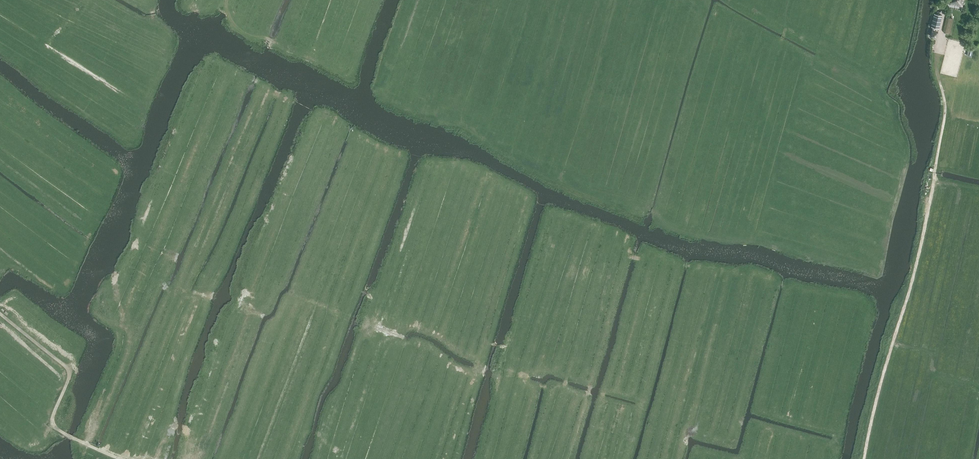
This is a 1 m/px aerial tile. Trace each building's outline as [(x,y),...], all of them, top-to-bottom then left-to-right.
[(939,28),(942,15),(934,13),(931,26),(939,28)] [(942,31),(949,32),(953,18),(946,16),(942,31)]
